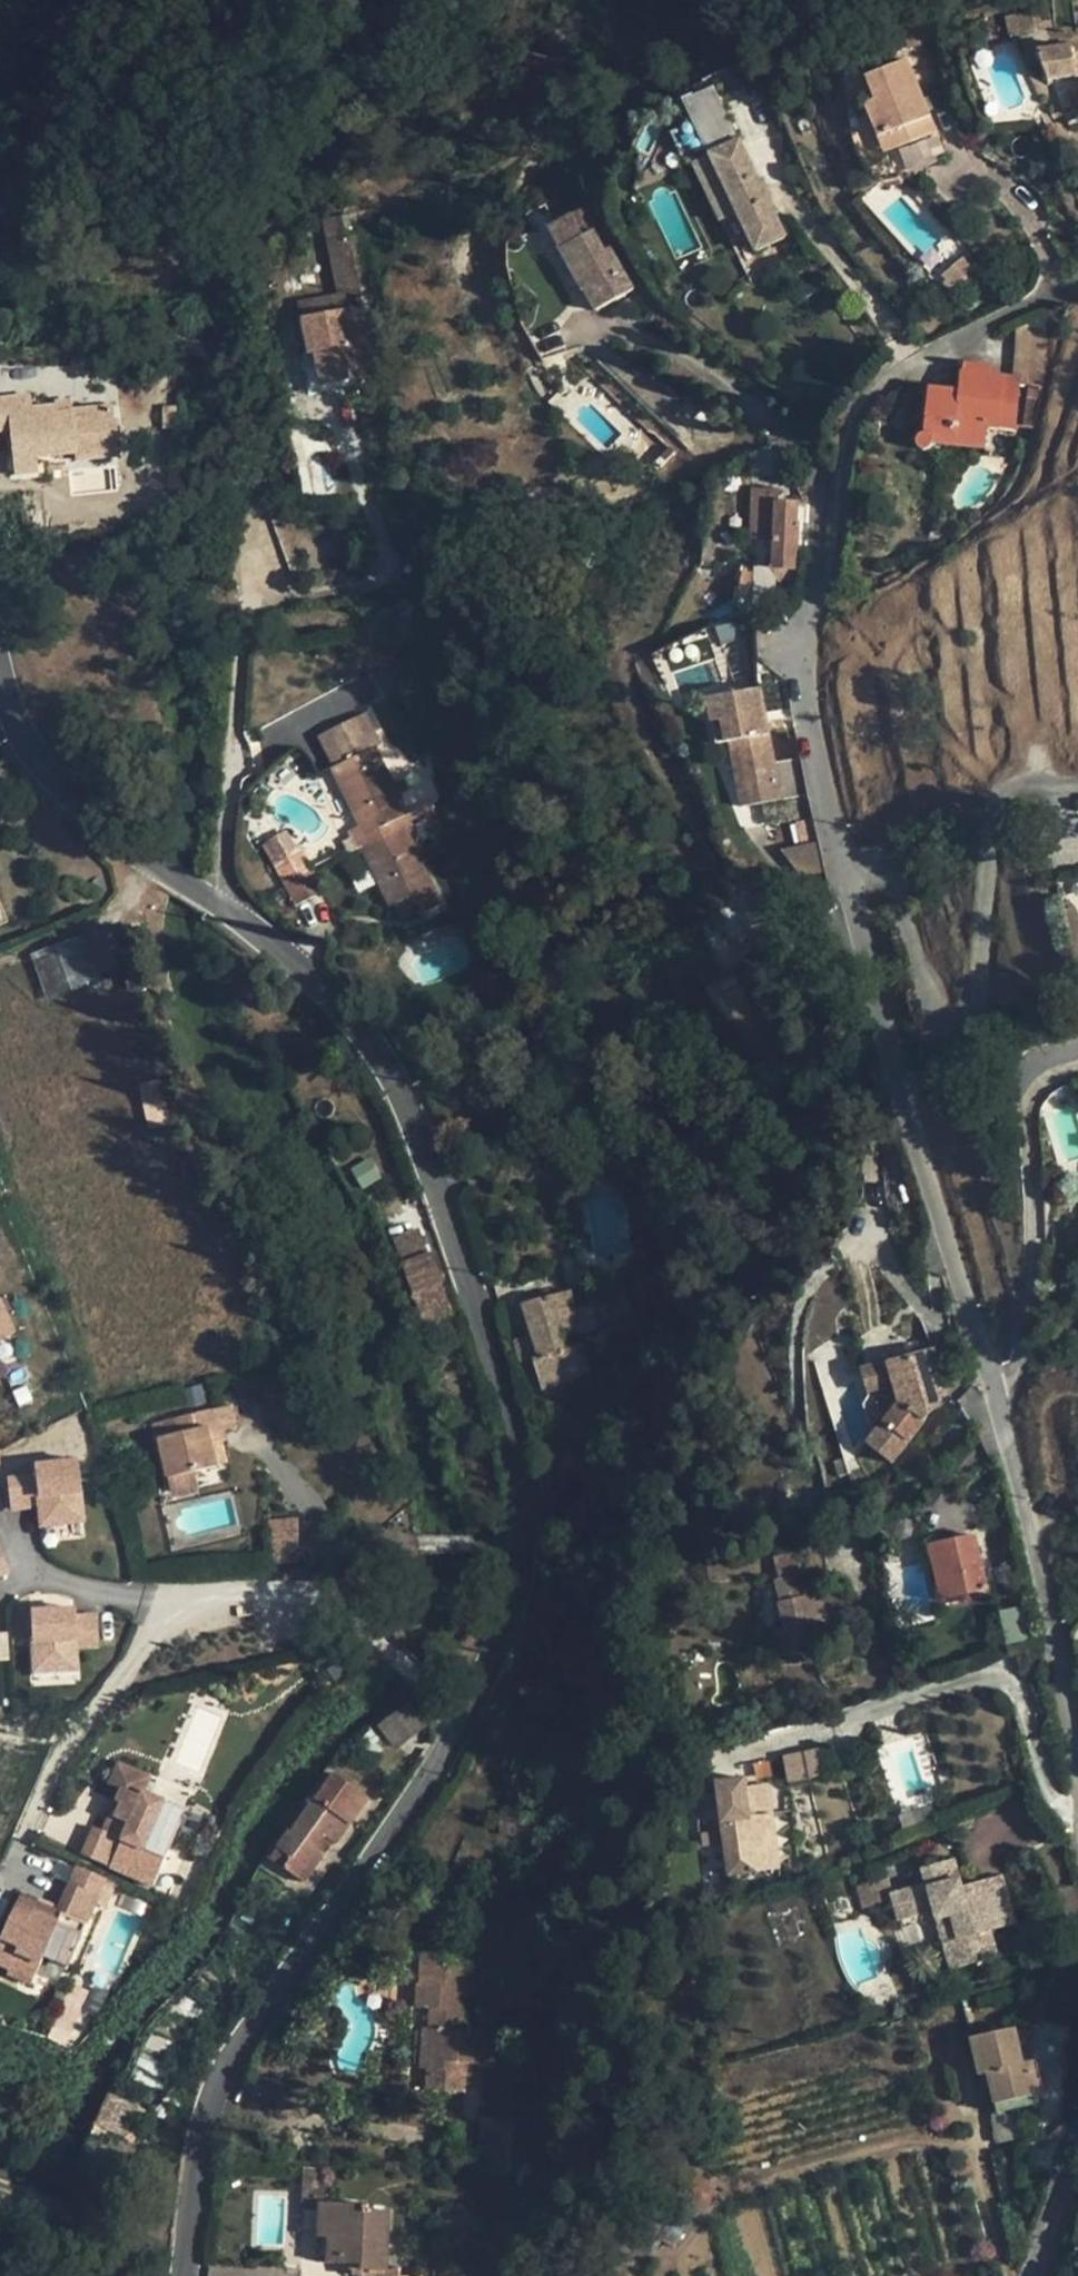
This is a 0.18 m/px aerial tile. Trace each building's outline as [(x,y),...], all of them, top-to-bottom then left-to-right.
[(1034,53),(1046,83),(1077,76),(1077,46),(1034,53)] [(937,132),(908,60),(865,78),(874,101),(864,105),(877,138),(891,133),(897,148),(937,132)] [(701,146),(734,133),(715,83),(682,96),(701,146)] [(897,148),(891,133),(877,138),(884,154),(897,148)] [(693,163),(720,221),(737,212),(756,250),(785,236),(767,198),(771,196),(762,178),(758,180),(740,141),(710,155),(693,163)] [(548,230),(560,250),(583,236),(571,216),(548,230)] [(596,311),(633,290),(610,249),(604,253),(592,232),(583,236),(560,250),(596,311)] [(357,300),(346,240),(329,243),(339,296),(301,303),(304,320),(351,311),(349,302),(357,300)] [(933,277),(952,295),(976,269),(957,252),(933,277)] [(351,311),(359,309),(357,300),(349,302),(351,311)] [(372,374),(359,309),(351,311),(304,320),(311,353),(316,352),(323,384),(372,374)] [(1043,384),(1046,312),(1018,324),(1015,375),(1020,376),(1019,383),(1043,384)] [(323,384),(316,352),(311,353),(317,385),(323,384)] [(932,447),(932,442),(985,447),(987,425),(1015,428),(1015,426),(1021,426),(1025,397),(1040,397),(1043,384),(1019,383),(1020,376),(1015,375),(991,374),(987,373),(987,364),(964,362),(963,372),(961,371),(959,391),(929,389),(925,434),(918,436),(915,439),(914,442),(915,446),(917,449),(921,451),(924,451),(927,451),(932,447)] [(11,430),(15,475),(39,472),(38,457),(77,453),(76,443),(117,440),(113,406),(73,410),(58,411),(57,406),(33,408),(32,397),(0,400),(0,431),(11,430)] [(1025,397),(1021,426),(1033,427),(1040,397),(1025,397)] [(58,411),(73,410),(72,400),(57,402),(57,406),(58,411)] [(677,452),(650,427),(642,436),(649,462),(660,471),(677,452)] [(118,456),(117,440),(76,443),(77,453),(76,454),(76,460),(118,456)] [(753,489),(750,538),(773,539),(772,568),(795,569),(796,550),(798,550),(799,522),(797,522),(798,503),(778,502),(779,490),(753,489)] [(756,609),(772,607),(772,581),(757,581),(756,609)] [(730,593),(702,613),(708,622),(737,602),(730,593)] [(760,688),(707,699),(715,744),(730,741),(743,807),(808,795),(803,765),(775,770),(773,762),(760,688)] [(369,844),(391,833),(387,824),(400,818),(409,814),(375,747),(381,744),(366,713),(317,737),(332,768),(331,768),(352,811),(369,844)] [(775,770),(803,765),(801,757),(773,762),(775,770)] [(369,844),(352,811),(344,815),(361,848),(369,844)] [(400,818),(419,856),(428,852),(409,814),(400,818)] [(361,848),(389,906),(394,904),(402,919),(421,910),(422,913),(443,903),(419,856),(400,818),(387,824),(391,833),(369,844),(361,848)] [(820,844),(785,852),(802,871),(825,866),(820,844)] [(274,863),(282,880),(311,866),(302,849),(274,863)] [(314,872),(311,866),(282,880),(286,888),(295,906),(323,892),(314,872)] [(87,933),(101,975),(128,967),(113,925),(87,933)] [(101,975),(87,933),(34,952),(49,994),(101,975)] [(723,994),(771,1088),(798,1074),(789,1056),(785,1048),(797,1042),(763,973),(723,994)] [(802,1049),(797,1042),(785,1048),(789,1056),(802,1049)] [(422,1229),(394,1239),(424,1325),(454,1315),(433,1253),(430,1254),(422,1229)] [(541,1389),(593,1375),(584,1343),(565,1347),(561,1334),(579,1330),(580,1334),(598,1329),(593,1310),(592,1306),(575,1311),(570,1291),(522,1304),(530,1335),(513,1339),(520,1363),(533,1359),(541,1389)] [(12,1332),(0,1307),(0,1338),(12,1332)] [(933,1348),(859,1370),(867,1396),(863,1405),(872,1435),(866,1443),(891,1464),(946,1393),(933,1348)] [(178,1433),(159,1437),(169,1478),(190,1473),(217,1466),(212,1444),(208,1427),(214,1426),(236,1421),(232,1404),(204,1411),(175,1418),(178,1433)] [(155,1422),(159,1437),(178,1433),(175,1418),(155,1422)] [(208,1427),(212,1444),(218,1442),(214,1426),(208,1427)] [(848,1474),(844,1459),(836,1461),(840,1476),(848,1474)] [(83,1526),(85,1465),(43,1464),(43,1476),(15,1475),(14,1505),(33,1506),(33,1496),(42,1496),(41,1526),(83,1526)] [(190,1473),(169,1478),(171,1487),(192,1482),(190,1473)] [(286,1534),(286,1523),(269,1523),(270,1535),(286,1534)] [(968,1530),(951,1534),(953,1540),(969,1536),(968,1530)] [(286,1534),(270,1535),(271,1563),(300,1562),(299,1533),(286,1534)] [(928,1545),(940,1601),(988,1589),(976,1535),(969,1536),(953,1540),(928,1545)] [(801,1627),(826,1621),(817,1584),(806,1587),(803,1576),(802,1576),(796,1554),(775,1559),(780,1581),(774,1583),(785,1629),(773,1632),(778,1657),(806,1650),(801,1627)] [(681,1584),(684,1579),(676,1574),(672,1579),(674,1580),(681,1584)] [(674,1580),(667,1593),(678,1599),(686,1587),(681,1584),(674,1580)] [(301,1605),(275,1598),(267,1628),(293,1635),(301,1605)] [(69,1669),(70,1646),(93,1647),(93,1617),(71,1616),(71,1609),(30,1608),(28,1668),(69,1669)] [(406,1699),(376,1725),(396,1748),(426,1722),(406,1699)] [(783,1753),(786,1780),(823,1776),(819,1749),(783,1753)] [(103,1835),(92,1830),(80,1861),(111,1873),(123,1841),(150,1852),(168,1805),(139,1794),(145,1778),(116,1766),(108,1786),(120,1791),(103,1835)] [(337,1844),(370,1798),(334,1772),(279,1847),(293,1857),(285,1868),(305,1882),(324,1856),(316,1849),(326,1836),(334,1842),(337,1844)] [(746,1791),(717,1795),(728,1876),(756,1872),(749,1819),(746,1791)] [(749,1819),(756,1872),(774,1869),(768,1816),(749,1819)] [(316,1849),(324,1856),(334,1842),(326,1836),(316,1849)] [(293,1857),(279,1847),(272,1858),(285,1868),(293,1857)] [(954,1859),(943,1862),(948,1881),(959,1877),(954,1859)] [(957,1939),(943,1943),(950,1970),(998,1957),(991,1930),(1015,1923),(1002,1875),(962,1886),(959,1877),(948,1881),(943,1862),(921,1868),(925,1882),(891,1892),(887,1878),(874,1881),(880,1904),(892,1900),(898,1921),(934,1911),(936,1919),(951,1915),(957,1939)] [(863,1908),(880,1904),(874,1881),(858,1886),(863,1908)] [(0,1945),(0,1969),(35,1984),(64,1919),(88,1929),(100,1901),(66,1886),(55,1912),(21,1897),(0,1945)] [(936,1919),(943,1943),(957,1939),(951,1915),(936,1919)] [(462,2030),(465,1968),(447,1967),(447,1954),(422,1953),(421,1984),(417,1984),(416,2007),(431,2008),(430,2028),(423,2027),(421,2068),(428,2069),(466,2070),(466,2082),(485,2083),(485,2078),(492,2078),(494,2065),(495,2031),(462,2030)] [(1022,2062),(1015,2027),(969,2038),(977,2075),(987,2072),(994,2104),(1038,2094),(1031,2061),(1022,2062)] [(522,2080),(535,2082),(538,2066),(524,2064),(522,2080)] [(466,2070),(428,2069),(427,2090),(465,2092),(466,2082),(466,2070)] [(128,2138),(141,2107),(111,2094),(98,2126),(128,2138)] [(1040,2103),(1038,2094),(994,2104),(996,2113),(1017,2108),(1040,2103)] [(1024,2138),(1017,2108),(996,2113),(1002,2142),(1024,2138)] [(325,2168),(302,2168),(302,2207),(322,2207),(324,2207),(324,2202),(325,2168)] [(658,2239),(672,2213),(644,2198),(630,2225),(658,2239)] [(333,2238),(335,2203),(324,2202),(324,2207),(322,2207),(321,2238),(333,2238)] [(386,2271),(388,2211),(369,2210),(369,2204),(335,2203),(333,2238),(321,2238),(320,2262),(352,2263),(351,2275),(354,2275),(386,2275),(386,2271)]
